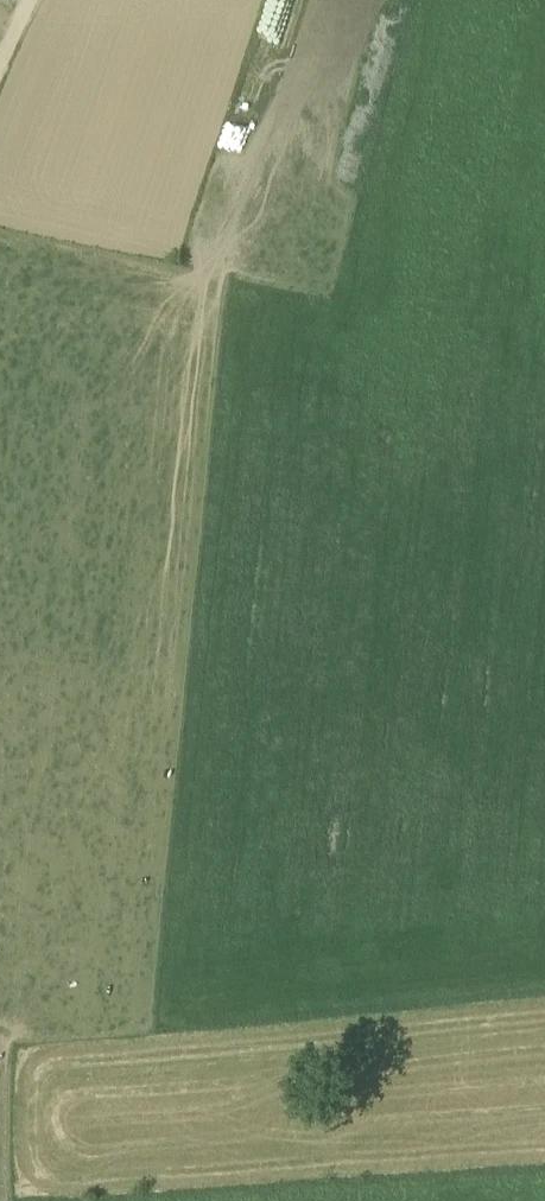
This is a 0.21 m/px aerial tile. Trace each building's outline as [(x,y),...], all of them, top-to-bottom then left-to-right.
[(7,0),(0,0),(0,17),(1,18),(10,2),(7,0)]
